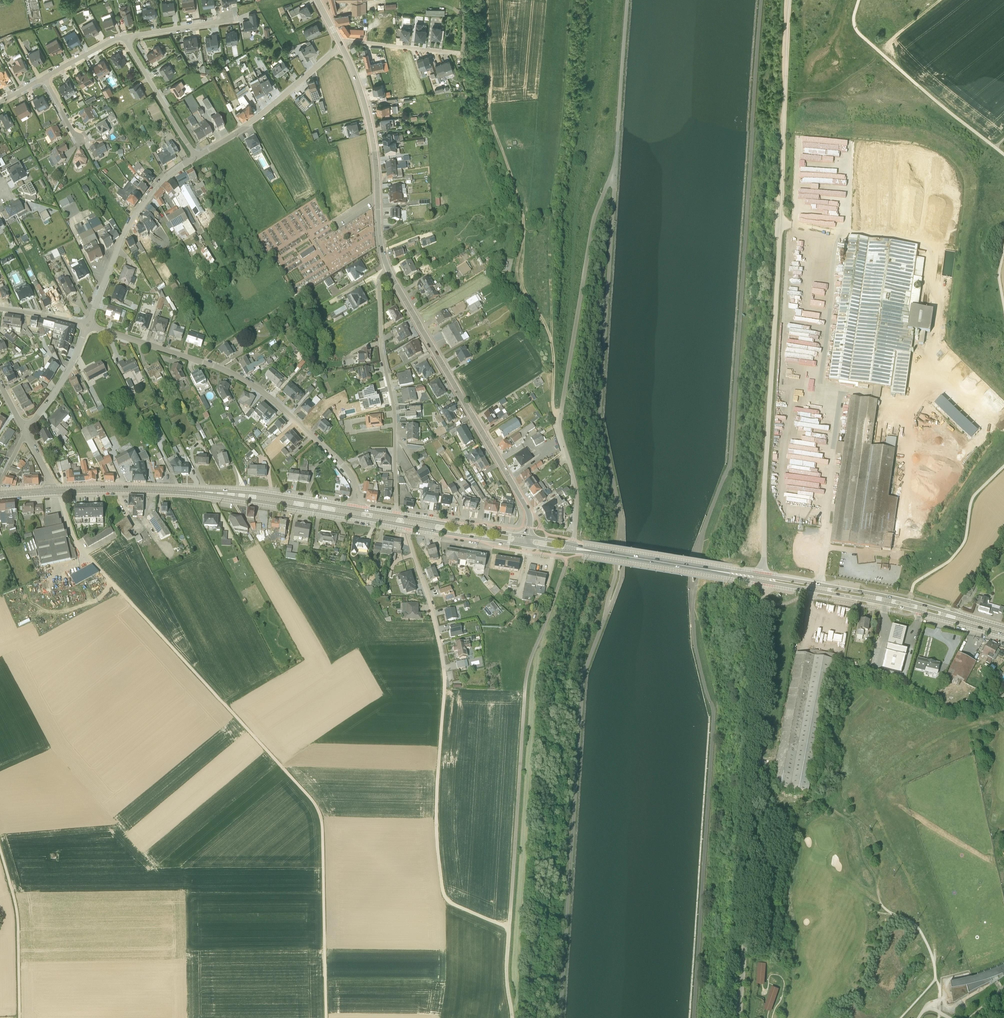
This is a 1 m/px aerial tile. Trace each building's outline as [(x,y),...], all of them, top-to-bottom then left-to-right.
[(39,10),(37,0),(28,0),(30,12),(39,10)] [(183,11),(187,10),(187,12),(195,11),(193,0),(181,0),(183,11)] [(203,10),(215,8),(214,0),(202,0),(203,10)] [(352,15),(366,13),(366,4),(362,3),(362,2),(366,2),(366,0),(329,0),(332,13),(337,12),(335,3),(352,3),(352,4),(351,4),(352,15)] [(163,16),(175,14),(173,2),(166,4),(166,2),(161,3),(163,16)] [(124,21),(125,25),(133,22),(129,5),(128,5),(119,8),(121,15),(123,21),(124,21)] [(156,17),(157,17),(156,11),(155,11),(154,7),(151,8),(151,5),(146,6),(146,7),(142,8),(144,18),(149,17),(149,19),(156,18),(156,17)] [(299,6),(289,11),(291,17),(299,13),(303,20),(311,15),(306,7),(301,9),(299,6)] [(110,14),(101,18),(106,30),(115,27),(111,18),(110,14)] [(257,29),(255,14),(249,15),(250,21),(243,22),(244,31),(242,31),(243,38),(251,36),(250,30),(257,29)] [(336,26),(337,26),(342,33),(345,37),(349,34),(349,36),(363,37),(364,30),(347,29),(343,24),(349,23),(348,16),(334,18),(336,26)] [(92,21),(81,27),(87,38),(92,35),(93,37),(99,34),(92,21)] [(414,40),(418,40),(421,40),(421,41),(424,41),(426,26),(416,24),(414,40)] [(312,26),(303,31),(308,40),(321,33),(317,25),(313,27),(312,26)] [(401,29),(400,38),(408,39),(410,28),(405,27),(405,29),(401,29)] [(432,28),(431,39),(435,39),(435,38),(436,38),(436,39),(440,40),(440,38),(443,38),(444,30),(441,30),(441,29),(432,28)] [(74,31),(64,37),(71,49),(77,45),(81,43),(74,31)] [(227,46),(235,44),(235,43),(238,43),(236,32),(234,32),(234,31),(229,32),(230,32),(225,33),(226,38),(225,38),(226,44),(227,44),(227,46)] [(219,48),(217,34),(211,35),(211,37),(205,38),(207,51),(208,51),(209,52),(211,52),(212,50),(218,49),(218,48),(219,48)] [(199,50),(197,37),(190,38),(190,39),(183,40),(185,52),(199,50)] [(56,40),(46,45),(52,56),(58,52),(59,53),(63,51),(56,40)] [(316,52),(311,44),(310,41),(306,43),(308,46),(304,49),(303,48),(299,50),(305,61),(309,59),(308,57),(316,52)] [(363,57),(366,67),(370,66),(366,49),(360,50),(359,45),(356,46),(359,58),(363,57)] [(164,56),(158,46),(153,48),(154,51),(147,55),(151,63),(164,56)] [(39,49),(28,55),(35,67),(46,61),(39,49)] [(118,68),(126,64),(123,59),(121,60),(120,58),(121,57),(119,53),(110,58),(114,65),(116,64),(118,68)] [(235,60),(239,66),(240,66),(237,61),(245,57),(246,60),(248,59),(246,56),(245,54),(244,55),(235,60)] [(28,71),(21,57),(14,61),(16,64),(12,66),(17,76),(28,71)] [(434,89),(435,94),(443,91),(439,77),(437,71),(434,72),(429,57),(422,59),(427,73),(428,74),(430,74),(431,78),(435,77),(437,84),(439,84),(440,89),(437,90),(436,88),(434,89)] [(272,69),(277,76),(284,71),(284,72),(288,69),(281,59),(278,60),(280,63),(272,69)] [(427,73),(422,59),(417,61),(423,78),(426,76),(425,73),(427,73)] [(94,68),(101,81),(105,79),(103,76),(110,73),(104,61),(100,63),(100,64),(94,68)] [(382,63),(370,65),(372,74),(384,71),(384,72),(388,71),(387,62),(382,63)] [(445,63),(442,64),(447,79),(454,76),(453,72),(449,62),(445,64),(445,63)] [(443,77),(446,75),(442,64),(435,67),(439,78),(440,77),(441,77),(443,77)] [(167,66),(159,70),(162,75),(162,74),(163,74),(164,76),(163,77),(166,81),(173,76),(175,75),(169,65),(167,66)] [(1,88),(7,85),(5,81),(6,80),(6,81),(10,79),(5,71),(3,72),(2,71),(0,70),(0,88),(1,88)] [(80,74),(75,77),(82,88),(87,85),(88,86),(93,83),(87,73),(81,76),(80,74)] [(258,79),(265,93),(269,91),(267,89),(272,86),(265,73),(257,77),(258,79)] [(265,93),(258,79),(250,83),(249,81),(246,83),(251,92),(254,91),(257,97),(265,93)] [(71,84),(69,80),(65,82),(66,84),(59,88),(63,96),(66,100),(70,97),(75,94),(73,90),(74,90),(73,89),(76,88),(73,83),(71,84)] [(311,90),(317,89),(314,81),(308,83),(311,90)] [(184,86),(181,82),(170,88),(172,92),(173,92),(177,97),(184,93),(181,88),(184,86)] [(138,84),(128,89),(131,93),(133,92),(134,94),(133,94),(136,98),(144,94),(138,84)] [(381,86),(372,88),(373,95),(376,94),(378,101),(386,100),(385,91),(382,92),(381,86)] [(238,99),(240,104),(248,117),(253,113),(251,109),(252,108),(243,95),(248,92),(244,87),(239,91),(237,88),(234,90),(236,93),(235,94),(238,99)] [(309,87),(308,87),(304,91),(305,92),(295,101),(302,109),(301,110),(304,113),(314,105),(309,87)] [(112,94),(109,88),(102,92),(106,98),(112,94)] [(37,98),(32,100),(39,112),(44,109),(44,110),(49,108),(45,101),(46,100),(45,99),(44,99),(43,97),(38,99),(37,98)] [(212,106),(207,97),(202,100),(207,109),(212,106)] [(323,114),(327,112),(323,100),(319,101),(323,114)] [(24,102),(14,108),(21,120),(31,114),(24,102)] [(238,112),(235,114),(238,118),(240,117),(243,121),(248,117),(240,104),(235,108),(238,112)] [(107,105),(103,108),(104,110),(105,110),(108,114),(107,114),(106,115),(107,116),(113,113),(111,110),(110,110),(107,105)] [(91,107),(79,114),(84,124),(98,117),(94,109),(93,110),(91,107)] [(389,107),(376,108),(376,113),(376,116),(378,116),(378,114),(384,114),(384,116),(393,115),(392,113),(389,113),(389,107)] [(116,119),(113,113),(108,116),(111,122),(116,119)] [(0,115),(0,123),(1,122),(6,130),(14,126),(9,118),(6,115),(3,116),(2,114),(0,115)] [(197,124),(193,117),(192,115),(187,118),(192,127),(197,124)] [(224,126),(218,115),(211,119),(217,130),(224,126)] [(204,120),(198,124),(200,128),(205,137),(212,133),(204,120)] [(393,120),(380,121),(381,128),(386,128),(394,127),(393,120)] [(95,127),(100,136),(110,131),(105,122),(95,127)] [(358,127),(356,122),(351,124),(351,125),(344,127),(347,137),(358,134),(357,130),(357,129),(356,128),(358,127)] [(60,132),(57,126),(45,132),(47,135),(51,142),(61,137),(59,133),(60,132)] [(205,137),(200,129),(194,133),(199,141),(205,137)] [(395,142),(403,141),(402,135),(398,135),(398,133),(391,134),(386,135),(386,136),(382,137),(383,144),(395,142)] [(253,135),(244,140),(252,155),(262,150),(253,135)] [(149,140),(146,142),(152,153),(155,152),(152,146),(155,145),(153,141),(150,142),(149,140)] [(173,146),(171,141),(165,145),(173,160),(176,158),(174,155),(178,153),(174,146),(173,146)] [(385,156),(400,154),(399,149),(396,149),(395,142),(384,143),(383,144),(384,147),(385,150),(384,150),(385,156)] [(89,148),(95,158),(107,151),(110,149),(107,143),(104,145),(102,143),(98,145),(97,144),(89,148)] [(62,153),(68,150),(65,144),(64,144),(51,152),(53,155),(50,157),(54,165),(58,163),(65,159),(62,153)] [(173,160),(165,145),(161,147),(163,150),(160,151),(161,152),(156,155),(163,166),(173,160)] [(87,159),(82,150),(76,153),(76,154),(75,155),(73,161),(77,169),(86,165),(87,159)] [(408,166),(408,165),(408,162),(399,163),(400,166),(396,166),(395,162),(390,163),(385,164),(386,171),(387,171),(408,168),(408,166)] [(19,163),(6,170),(11,179),(27,170),(25,165),(21,167),(19,163)] [(142,166),(138,163),(135,166),(133,165),(131,167),(137,172),(136,173),(140,177),(149,186),(150,185),(150,184),(152,183),(152,182),(151,181),(153,179),(150,176),(151,176),(145,170),(142,173),(139,170),(142,166)] [(130,165),(128,167),(134,174),(137,172),(130,165)] [(269,168),(262,171),(266,178),(267,177),(269,181),(274,179),(272,174),(269,168)] [(393,179),(402,177),(401,169),(387,171),(387,178),(392,177),(393,179)] [(192,170),(186,174),(193,187),(194,187),(193,184),(198,181),(192,170)] [(27,177),(24,172),(11,179),(14,184),(16,184),(18,188),(24,185),(21,180),(27,177)] [(196,193),(189,181),(186,174),(176,179),(175,179),(179,186),(180,187),(178,188),(188,206),(201,228),(207,225),(208,226),(212,223),(211,222),(213,221),(211,219),(213,218),(208,209),(203,211),(198,203),(196,199),(203,194),(200,190),(196,193)] [(176,195),(174,197),(175,199),(190,226),(195,223),(186,207),(188,206),(178,188),(171,180),(167,184),(176,195)] [(133,186),(144,194),(148,189),(137,181),(133,186)] [(30,184),(17,191),(18,192),(20,191),(21,193),(21,194),(24,194),(25,196),(26,197),(25,200),(31,201),(31,200),(35,201),(35,199),(35,197),(35,195),(36,194),(30,184)] [(175,199),(174,197),(176,195),(166,184),(162,188),(172,201),(175,207),(164,214),(180,241),(183,241),(188,238),(195,234),(190,226),(175,199)] [(125,193),(137,202),(141,198),(138,195),(141,192),(131,185),(125,193)] [(393,187),(388,188),(389,195),(406,194),(406,189),(405,189),(404,185),(402,185),(393,186),(393,187)] [(134,207),(137,202),(120,189),(116,194),(122,199),(122,200),(129,205),(130,205),(134,207)] [(162,196),(159,191),(154,197),(156,200),(153,199),(151,201),(153,202),(151,204),(157,209),(159,206),(160,207),(164,205),(161,198),(162,196)] [(406,203),(406,199),(403,199),(402,194),(389,195),(390,203),(396,202),(397,204),(406,203)] [(63,208),(75,202),(72,195),(59,201),(63,208)] [(17,202),(11,205),(18,218),(30,212),(26,203),(21,206),(19,202),(17,202)] [(16,214),(11,205),(5,209),(6,210),(1,213),(5,220),(16,214)] [(149,207),(145,212),(157,222),(162,218),(149,207)] [(47,210),(40,213),(43,220),(50,217),(47,210)] [(390,211),(390,221),(402,220),(402,210),(390,211)] [(152,234),(157,228),(155,226),(157,222),(146,213),(142,218),(145,220),(141,224),(148,235),(150,232),(152,234)] [(87,221),(94,234),(104,229),(96,217),(87,221)] [(113,219),(109,222),(116,232),(118,230),(113,219)] [(84,247),(83,248),(90,263),(91,263),(103,258),(97,246),(99,245),(98,241),(86,220),(85,221),(88,229),(84,231),(80,224),(74,227),(84,247)] [(148,235),(141,224),(135,228),(138,232),(137,233),(139,237),(141,236),(144,240),(139,242),(143,249),(145,248),(144,246),(145,245),(145,244),(151,241),(148,235)] [(110,228),(105,231),(112,242),(119,237),(114,230),(112,232),(110,228)] [(107,235),(104,236),(102,236),(99,238),(106,250),(110,248),(110,247),(113,245),(107,235)] [(433,236),(421,241),(423,247),(435,242),(433,236)] [(917,247),(848,237),(828,380),(873,386),(871,398),(880,399),(881,387),(890,389),(889,394),(905,396),(914,331),(929,334),(933,311),(918,308),(926,251),(917,250),(917,247)] [(125,242),(132,254),(138,251),(131,239),(125,242)] [(420,250),(421,250),(417,239),(407,243),(409,246),(417,243),(419,250),(420,250)] [(143,249),(139,242),(136,244),(141,254),(145,252),(143,249)] [(62,247),(57,249),(61,257),(65,255),(62,247)] [(302,261),(314,252),(311,247),(299,255),(302,261)] [(393,252),(395,259),(407,255),(404,247),(397,249),(397,251),(393,252)] [(48,254),(42,256),(43,258),(49,255),(49,256),(50,255),(53,260),(61,257),(57,249),(48,253),(48,254)] [(214,263),(205,249),(201,252),(209,266),(214,263)] [(14,259),(11,255),(0,261),(3,265),(14,259)] [(77,263),(71,266),(72,269),(74,274),(75,273),(78,280),(86,276),(86,277),(90,275),(82,261),(78,264),(77,263)] [(350,274),(355,281),(362,276),(361,274),(366,271),(360,261),(345,270),(348,275),(350,274)] [(410,261),(400,266),(406,278),(415,274),(417,275),(419,274),(419,272),(418,271),(416,270),(410,261)] [(466,263),(458,268),(463,277),(472,272),(466,263)] [(130,284),(133,285),(136,279),(133,278),(135,271),(124,266),(118,282),(129,286),(130,284)] [(204,270),(199,273),(209,290),(213,287),(204,270)] [(63,276),(57,279),(67,298),(76,293),(68,278),(65,280),(63,276)] [(418,285),(417,286),(417,287),(419,291),(421,290),(422,292),(423,292),(424,293),(435,287),(429,277),(422,282),(418,285)] [(334,284),(330,278),(324,282),(328,288),(334,284)] [(37,280),(34,282),(43,300),(40,301),(45,309),(51,306),(37,280)] [(28,299),(29,300),(34,298),(28,286),(27,287),(26,283),(14,289),(15,292),(15,293),(20,303),(22,302),(24,301),(25,301),(28,299)] [(0,285),(0,298),(1,297),(2,300),(9,297),(7,293),(8,292),(6,288),(4,289),(2,284),(0,285)] [(157,288),(150,293),(151,296),(154,294),(160,290),(165,287),(164,284),(157,288)] [(423,297),(424,297),(426,296),(429,302),(439,297),(436,293),(437,292),(436,290),(441,288),(439,284),(424,293),(423,292),(420,293),(421,295),(423,296),(423,297)] [(116,287),(111,300),(121,304),(126,291),(129,292),(130,289),(127,288),(126,291),(116,287)] [(354,311),(367,303),(364,298),(365,298),(363,294),(363,295),(360,290),(351,295),(350,293),(345,296),(354,311)] [(168,308),(170,308),(162,293),(156,310),(161,311),(163,305),(166,306),(168,308)] [(109,307),(105,317),(112,319),(112,320),(119,322),(120,318),(124,319),(126,312),(109,307)] [(395,324),(402,319),(400,315),(399,316),(399,315),(398,315),(397,313),(397,312),(397,311),(395,307),(388,311),(395,324)] [(436,322),(438,325),(451,318),(448,314),(446,311),(436,317),(438,321),(436,322)] [(335,323),(345,318),(343,314),(333,318),(335,323)] [(145,318),(138,315),(135,325),(142,327),(141,330),(147,331),(151,317),(146,316),(145,318)] [(4,320),(3,328),(8,329),(8,326),(12,326),(13,317),(6,316),(5,320),(4,320)] [(20,333),(21,329),(22,322),(21,322),(21,318),(13,317),(12,328),(16,329),(15,333),(20,333)] [(45,320),(32,318),(30,328),(39,329),(39,338),(46,336),(43,329),(45,320)] [(151,333),(156,334),(157,333),(164,335),(168,324),(168,322),(156,318),(151,333)] [(45,334),(52,336),(52,335),(56,323),(45,320),(43,329),(45,334)] [(442,335),(446,340),(461,331),(455,320),(451,322),(453,325),(442,332),(443,334),(442,335)] [(60,336),(59,341),(69,343),(71,344),(73,337),(75,329),(74,328),(56,323),(52,335),(60,336)] [(468,332),(477,326),(475,323),(466,329),(468,332)] [(391,332),(394,337),(398,335),(399,338),(397,339),(399,343),(411,337),(407,330),(408,329),(405,325),(396,330),(395,329),(391,332)] [(172,326),(168,338),(174,340),(174,339),(181,341),(184,332),(184,329),(180,328),(180,329),(172,326)] [(28,330),(25,332),(30,338),(31,337),(32,338),(33,337),(28,330)] [(446,340),(449,346),(450,346),(451,348),(469,338),(465,333),(463,334),(461,331),(446,340)] [(15,341),(7,333),(4,337),(12,344),(15,341)] [(204,338),(189,333),(186,344),(200,349),(204,338)] [(420,344),(418,340),(405,347),(402,349),(404,352),(403,353),(404,354),(405,354),(408,360),(421,352),(418,346),(420,344)] [(68,345),(69,343),(59,341),(57,348),(60,349),(60,351),(62,352),(61,355),(66,356),(66,353),(67,353),(69,346),(68,345)] [(292,343),(288,348),(293,353),(297,348),(292,343)] [(227,359),(236,353),(232,346),(229,348),(227,344),(217,351),(221,356),(224,354),(227,359)] [(369,350),(369,348),(363,349),(363,352),(358,353),(359,362),(359,364),(365,364),(365,362),(370,361),(370,355),(371,355),(370,350),(369,350)] [(465,348),(455,353),(461,363),(471,357),(467,350),(467,351),(465,348)] [(55,361),(51,358),(44,369),(54,376),(59,368),(54,364),(55,361)] [(239,364),(243,371),(254,364),(251,360),(249,361),(247,358),(243,360),(243,361),(239,364)] [(268,366),(273,363),(271,360),(270,360),(269,358),(266,360),(265,358),(243,371),(244,374),(246,377),(254,373),(253,371),(266,363),(268,366)] [(123,360),(118,363),(124,375),(130,372),(131,373),(139,369),(133,359),(124,363),(123,360)] [(426,361),(414,368),(418,376),(422,374),(423,377),(422,377),(424,380),(424,379),(425,380),(435,375),(431,369),(430,369),(426,361)] [(84,371),(89,382),(107,373),(101,362),(84,371)] [(148,367),(144,369),(150,380),(154,378),(156,381),(161,378),(159,375),(163,372),(158,363),(149,368),(148,367)] [(13,367),(12,364),(10,365),(9,364),(4,367),(5,368),(0,370),(4,377),(12,373),(10,369),(12,368),(13,367)] [(170,372),(177,384),(185,379),(182,373),(181,372),(180,371),(181,367),(173,364),(170,372)] [(4,377),(8,385),(10,384),(18,379),(16,374),(20,372),(21,374),(28,370),(25,365),(18,369),(12,373),(4,377)] [(357,370),(359,379),(362,378),(362,381),(371,379),(370,376),(369,376),(368,374),(374,373),(372,367),(357,370)] [(35,372),(33,377),(36,380),(38,380),(40,377),(50,383),(54,376),(42,368),(39,371),(37,373),(35,372)] [(271,384),(280,374),(274,369),(272,371),(271,370),(264,378),(271,384)] [(397,375),(399,387),(413,384),(410,371),(404,372),(405,373),(397,375)] [(194,375),(191,376),(196,387),(200,385),(201,385),(202,386),(203,386),(204,386),(205,385),(206,384),(206,383),(206,382),(201,373),(199,374),(198,372),(193,374),(194,375)] [(287,381),(280,374),(271,384),(278,390),(287,381)] [(82,406),(85,405),(80,396),(79,394),(82,392),(75,378),(73,379),(69,381),(82,406)] [(541,378),(533,383),(537,388),(544,383),(541,378)] [(446,394),(438,380),(428,385),(437,400),(446,394)] [(84,383),(80,384),(85,392),(86,394),(89,392),(84,383)] [(230,403),(233,401),(228,392),(230,387),(222,383),(219,388),(217,387),(216,390),(223,402),(228,400),(230,403)] [(27,384),(13,391),(17,400),(31,392),(27,384)] [(291,385),(282,394),(289,400),(298,391),(295,388),(294,389),(291,385)] [(314,391),(314,390),(310,387),(306,391),(306,392),(303,396),(297,391),(289,400),(293,403),(295,401),(297,401),(299,403),(308,393),(310,394),(314,391)] [(365,393),(358,394),(359,402),(377,398),(376,395),(374,395),(373,388),(368,389),(369,390),(364,391),(365,393)] [(414,389),(401,392),(403,404),(411,402),(412,403),(417,402),(414,389)] [(249,409),(255,399),(254,398),(251,397),(243,392),(238,401),(241,403),(239,405),(243,407),(244,406),(249,409)] [(23,410),(32,405),(30,401),(28,401),(25,395),(17,400),(23,410)] [(301,410),(308,416),(320,402),(316,397),(313,401),(310,405),(307,402),(301,410)] [(942,397),(935,404),(972,439),(979,432),(942,397)] [(364,411),(380,407),(381,407),(379,402),(379,401),(378,402),(377,398),(359,402),(360,404),(362,404),(364,411)] [(888,497),(892,466),(896,439),(886,437),(885,448),(871,446),(878,402),(850,398),(844,443),(837,442),(836,454),(842,455),(841,467),(830,542),(869,548),(869,550),(881,552),(881,550),(890,551),(898,499),(888,497)] [(454,409),(457,407),(455,403),(452,405),(451,405),(450,403),(451,402),(451,401),(444,405),(446,408),(441,411),(439,407),(436,410),(441,418),(443,417),(444,419),(445,419),(449,425),(455,421),(456,421),(452,414),(456,412),(454,409)] [(260,421),(269,410),(263,404),(258,409),(254,412),(251,410),(245,417),(248,419),(252,415),(260,421)] [(68,415),(70,414),(63,406),(57,412),(57,413),(49,422),(56,429),(62,422),(64,423),(61,425),(65,429),(68,427),(65,424),(70,419),(68,416),(69,415),(68,415)] [(487,414),(483,416),(487,421),(503,410),(501,407),(497,410),(495,408),(487,413),(487,414)] [(405,418),(405,419),(416,418),(415,414),(420,413),(420,408),(409,409),(410,413),(406,414),(406,418),(405,418)] [(332,413),(331,411),(330,409),(322,418),(325,421),(317,428),(324,434),(327,431),(328,432),(331,428),(326,423),(327,422),(327,421),(332,415),(331,414),(332,413)] [(261,425),(264,428),(269,422),(275,415),(269,410),(260,421),(263,423),(261,425)] [(487,421),(490,426),(493,424),(494,425),(497,422),(502,419),(503,421),(508,417),(506,414),(504,416),(501,411),(487,421)] [(538,412),(535,414),(538,417),(531,422),(533,424),(542,417),(538,412)] [(365,418),(366,430),(372,429),(372,428),(375,428),(381,427),(380,421),(382,421),(382,416),(365,418)] [(445,430),(446,430),(446,429),(447,429),(439,416),(434,418),(438,426),(441,424),(445,430)] [(521,428),(515,419),(498,430),(504,440),(508,437),(508,436),(521,428)] [(284,429),(286,426),(281,420),(267,433),(265,431),(263,434),(268,440),(264,444),(267,447),(272,443),(276,439),(274,437),(280,432),(284,428),(284,429)] [(459,427),(461,426),(459,423),(454,426),(454,425),(447,429),(449,432),(459,427)] [(107,451),(108,454),(111,452),(110,450),(112,448),(99,424),(93,427),(99,438),(107,451)] [(535,429),(532,424),(498,448),(502,453),(507,450),(508,451),(512,448),(514,446),(516,449),(524,443),(523,441),(526,439),(525,438),(525,437),(527,436),(526,435),(535,429)] [(68,434),(60,425),(56,429),(59,432),(57,435),(61,440),(68,434)] [(407,442),(418,442),(418,439),(420,439),(420,429),(418,429),(418,426),(407,426),(407,442)] [(101,457),(100,457),(92,441),(99,438),(93,427),(81,432),(97,463),(103,477),(104,477),(104,483),(114,483),(114,476),(109,476),(106,467),(109,465),(110,467),(113,466),(108,454),(107,451),(103,453),(105,458),(102,459),(101,457)] [(465,447),(473,442),(471,438),(471,437),(465,427),(460,429),(459,427),(449,432),(451,437),(457,433),(458,436),(457,436),(464,447),(464,446),(465,447)] [(0,441),(0,443),(5,446),(10,438),(11,439),(15,433),(9,429),(5,435),(4,434),(0,441)] [(36,434),(39,439),(41,438),(44,444),(46,443),(46,444),(52,441),(51,441),(53,440),(47,429),(36,434)] [(280,442),(282,444),(281,445),(281,446),(284,444),(287,447),(297,438),(292,432),(288,435),(287,434),(284,438),(280,442)] [(539,434),(530,439),(535,448),(544,443),(539,434)] [(107,451),(99,438),(92,441),(100,457),(101,457),(102,459),(105,458),(103,453),(107,451)] [(301,443),(297,438),(290,444),(292,447),(287,451),(290,455),(299,448),(298,447),(301,443)] [(284,450),(279,454),(284,458),(285,457),(285,458),(288,455),(284,451),(287,448),(287,447),(284,450)] [(133,450),(114,459),(118,467),(131,461),(134,466),(134,469),(130,469),(129,475),(133,475),(133,484),(138,484),(146,484),(146,474),(145,474),(144,464),(149,461),(145,453),(137,457),(133,450)] [(371,452),(370,450),(362,454),(363,457),(357,459),(359,464),(363,471),(364,471),(372,468),(369,460),(367,455),(368,455),(369,457),(372,456),(371,452)] [(533,461),(525,450),(513,458),(521,469),(533,461)] [(374,451),(371,452),(372,456),(375,463),(381,463),(381,467),(390,467),(390,460),(386,456),(385,451),(374,451)] [(483,459),(478,451),(470,455),(473,459),(467,463),(469,468),(483,459)] [(220,470),(224,469),(224,468),(229,467),(226,456),(225,456),(224,453),(220,454),(220,457),(217,458),(219,466),(219,467),(220,470)] [(203,454),(197,454),(197,457),(196,457),(196,466),(208,467),(209,457),(203,457),(203,454)] [(11,467),(9,471),(18,475),(20,471),(21,471),(22,469),(23,469),(28,461),(32,457),(30,455),(25,459),(24,459),(21,462),(16,470),(11,467)] [(283,468),(292,460),(288,455),(285,458),(287,459),(285,461),(282,464),(284,466),(283,467),(283,468)] [(79,458),(80,463),(85,483),(96,483),(95,477),(97,477),(96,472),(92,472),(91,471),(87,471),(86,463),(85,461),(84,461),(83,457),(79,458)] [(176,457),(167,461),(174,476),(181,476),(181,467),(176,457)] [(483,459),(470,468),(471,469),(474,467),(476,470),(478,469),(481,473),(488,468),(483,459)] [(295,464),(292,460),(283,468),(281,470),(283,472),(286,469),(288,470),(295,464)] [(306,460),(302,460),(302,462),(301,462),(300,469),(307,470),(308,463),(305,462),(306,460)] [(67,485),(75,484),(72,466),(71,465),(69,466),(68,462),(61,463),(60,464),(62,472),(65,472),(67,479),(67,485)] [(537,470),(542,466),(539,462),(519,477),(523,483),(528,480),(531,478),(529,476),(532,474),(534,477),(539,473),(537,470)] [(556,472),(560,468),(555,462),(551,466),(556,472)] [(32,463),(29,464),(31,477),(32,477),(32,486),(39,486),(39,481),(40,481),(40,478),(39,478),(39,474),(33,475),(33,467),(32,467),(32,463)] [(155,481),(162,481),(162,476),(163,476),(163,470),(163,468),(158,468),(155,468),(155,464),(150,464),(153,473),(155,473),(155,481)] [(257,478),(266,478),(266,466),(265,464),(262,464),(262,466),(261,468),(257,468),(257,478)] [(76,466),(72,466),(75,484),(85,483),(83,477),(81,477),(79,469),(76,469),(76,466)] [(253,466),(248,466),(247,478),(257,478),(257,468),(253,468),(253,466)] [(425,468),(415,474),(422,486),(436,487),(435,487),(436,484),(430,483),(426,478),(430,476),(425,468)] [(299,474),(298,484),(309,485),(310,475),(307,475),(308,471),(307,470),(300,469),(299,474)] [(475,485),(465,469),(463,470),(466,475),(465,476),(472,487),(475,485)] [(422,504),(429,505),(432,487),(422,486),(415,474),(413,470),(410,471),(404,475),(412,491),(418,490),(418,491),(422,491),(423,491),(422,499),(423,499),(422,504)] [(287,482),(298,484),(299,474),(288,472),(287,482)] [(18,475),(17,478),(23,479),(24,487),(32,486),(32,477),(31,477),(30,475),(22,475),(18,475)] [(391,496),(392,482),(387,482),(388,475),(381,475),(381,479),(383,485),(384,488),(384,498),(384,500),(390,501),(390,496),(391,496)] [(5,477),(2,484),(15,487),(17,480),(5,477)] [(339,497),(349,499),(350,492),(349,487),(344,480),(343,479),(339,481),(340,483),(340,486),(335,486),(335,492),(339,493),(339,497)] [(380,486),(383,485),(381,479),(372,483),(373,487),(371,503),(376,503),(377,495),(378,492),(377,485),(379,484),(380,486)] [(524,485),(529,493),(536,486),(532,480),(524,485)] [(457,483),(470,501),(469,511),(475,512),(476,508),(476,507),(477,507),(478,503),(475,498),(471,498),(468,495),(471,493),(464,482),(461,484),(459,481),(457,483)] [(369,484),(364,483),(362,493),(367,494),(366,501),(366,502),(371,503),(373,487),(369,486),(369,484)] [(546,491),(541,484),(537,486),(536,486),(529,493),(533,498),(540,493),(541,495),(546,491)] [(452,485),(447,488),(452,497),(457,493),(452,485)] [(549,492),(555,488),(553,486),(534,500),(538,506),(546,500),(544,499),(547,497),(548,498),(551,495),(549,492)] [(434,505),(437,506),(437,504),(440,505),(441,496),(440,489),(440,488),(432,487),(429,505),(428,511),(433,512),(434,505)] [(484,500),(476,487),(473,488),(482,503),(483,504),(483,507),(484,507),(483,513),(491,514),(493,502),(489,501),(486,499),(484,500)] [(567,489),(557,496),(559,499),(563,496),(565,499),(570,495),(567,489)] [(461,510),(469,511),(470,501),(464,493),(460,497),(462,499),(461,504),(462,504),(461,510)] [(414,503),(410,494),(407,495),(405,497),(403,508),(413,510),(414,503)] [(444,495),(443,496),(443,498),(442,498),(441,507),(449,508),(451,499),(449,499),(449,497),(449,496),(444,495)] [(505,516),(514,518),(516,512),(514,512),(515,510),(512,510),(513,503),(511,503),(511,499),(510,499),(511,496),(506,495),(506,498),(505,498),(504,499),(506,501),(507,501),(505,516)] [(133,509),(133,518),(136,518),(137,498),(129,498),(128,505),(128,507),(128,508),(128,509),(133,509)] [(498,506),(497,515),(505,516),(507,501),(506,501),(504,499),(504,500),(503,503),(499,503),(498,504),(498,506)] [(545,519),(565,515),(567,515),(568,509),(569,508),(566,504),(565,505),(563,502),(561,504),(558,500),(541,510),(544,516),(545,519)] [(14,526),(14,522),(17,521),(18,521),(17,511),(16,511),(15,502),(5,503),(7,525),(7,529),(12,543),(19,541),(15,529),(14,529),(14,526)] [(22,508),(22,516),(28,516),(28,515),(31,515),(31,516),(34,516),(34,514),(43,513),(43,506),(34,507),(33,505),(24,506),(24,508),(22,508)] [(89,507),(89,525),(103,525),(103,506),(89,507)] [(76,521),(77,526),(89,525),(89,507),(74,507),(75,521),(76,521)] [(173,524),(175,524),(177,523),(171,513),(171,511),(167,511),(167,507),(161,507),(161,516),(167,516),(167,519),(170,519),(173,524)] [(254,521),(254,511),(247,510),(246,520),(247,520),(247,523),(249,527),(254,534),(256,534),(256,536),(259,536),(259,533),(258,532),(261,532),(261,526),(255,526),(254,521)] [(155,514),(147,520),(161,541),(170,536),(155,514)] [(565,515),(545,519),(543,519),(544,522),(547,526),(553,526),(553,524),(561,526),(562,521),(564,521),(565,515)] [(34,533),(41,567),(76,560),(77,558),(73,549),(73,547),(71,547),(70,540),(68,539),(66,533),(65,533),(63,527),(62,527),(61,521),(60,521),(58,516),(54,516),(53,516),(50,517),(49,517),(45,518),(43,522),(45,531),(34,533)] [(205,518),(204,528),(217,529),(217,532),(221,532),(222,525),(217,525),(218,519),(205,518)] [(229,518),(229,523),(234,533),(247,535),(248,531),(241,519),(229,518)] [(132,530),(126,520),(115,528),(127,541),(133,539),(128,534),(132,530)] [(278,540),(279,523),(272,522),(272,527),(271,527),(270,530),(273,531),(273,536),(270,538),(272,545),(276,543),(275,541),(278,540)] [(283,546),(287,546),(288,544),(288,541),(286,540),(287,532),(285,532),(286,524),(279,523),(278,540),(281,540),(280,544),(283,545),(283,546)] [(308,543),(310,527),(295,525),(293,538),(292,542),(295,543),(295,542),(299,543),(308,543)] [(88,535),(82,538),(88,548),(113,533),(111,528),(91,540),(88,535)] [(227,533),(222,533),(221,547),(230,547),(231,541),(227,541),(227,533)] [(335,546),(337,536),(329,535),(329,536),(319,534),(317,544),(335,546)] [(134,539),(137,544),(142,541),(139,536),(134,539)] [(368,553),(369,542),(359,541),(359,539),(353,538),(351,555),(356,556),(357,551),(368,553)] [(33,539),(25,542),(30,557),(31,559),(32,559),(33,561),(35,560),(36,560),(35,558),(37,557),(36,553),(37,552),(33,540),(33,539)] [(400,547),(401,542),(394,540),(393,542),(391,557),(390,561),(395,562),(396,555),(401,556),(402,552),(400,552),(401,547),(400,547)] [(374,552),(373,555),(379,556),(379,555),(391,557),(393,542),(385,541),(384,546),(374,545),(373,552),(374,552)] [(292,548),(287,547),(285,560),(296,561),(297,556),(291,555),(292,548)] [(434,547),(427,549),(428,554),(427,554),(430,561),(432,560),(433,562),(435,561),(436,562),(438,562),(434,547)] [(459,552),(447,550),(445,559),(448,560),(448,563),(457,565),(459,552)] [(459,552),(456,566),(459,567),(465,567),(467,555),(467,554),(459,552)] [(476,555),(467,554),(466,563),(474,564),(476,555)] [(476,555),(474,570),(484,572),(486,557),(476,555)] [(496,558),(494,570),(518,573),(519,562),(496,558)] [(75,587),(99,574),(92,567),(71,578),(70,579),(75,587)] [(425,572),(430,583),(432,582),(433,584),(437,583),(436,580),(438,580),(436,574),(441,572),(440,570),(435,572),(433,569),(425,572)] [(398,578),(397,578),(398,582),(400,582),(401,587),(413,583),(411,574),(398,577),(398,578)] [(537,576),(528,574),(526,585),(524,584),(522,596),(533,598),(537,576)] [(546,578),(537,576),(533,598),(536,598),(536,597),(541,598),(541,597),(543,598),(545,587),(544,587),(546,578)] [(413,583),(401,587),(403,593),(405,592),(406,596),(416,593),(414,590),(415,589),(413,583)] [(364,589),(370,598),(376,596),(372,588),(364,589)] [(489,593),(494,598),(499,593),(495,588),(489,593)] [(438,593),(440,598),(442,597),(444,603),(455,600),(452,591),(451,592),(450,589),(438,593)] [(998,614),(999,610),(991,608),(991,607),(987,606),(989,599),(982,597),(982,599),(978,597),(975,604),(980,605),(978,611),(992,615),(993,612),(998,614)] [(530,610),(531,604),(525,603),(524,609),(522,609),(521,613),(524,614),(525,609),(530,610)] [(404,621),(420,622),(420,616),(417,616),(417,606),(401,606),(401,616),(404,616),(404,621)] [(444,613),(447,624),(456,622),(454,611),(444,613)] [(870,622),(861,620),(861,624),(859,624),(857,636),(857,640),(862,641),(863,637),(864,632),(868,632),(870,622)] [(907,629),(893,626),(889,644),(902,647),(907,630),(907,629)] [(450,640),(462,638),(462,637),(463,637),(462,633),(461,633),(459,627),(449,629),(450,634),(449,634),(450,640)] [(997,649),(999,646),(990,641),(982,655),(986,658),(985,662),(989,664),(992,659),(994,660),(1000,650),(997,649)] [(468,643),(455,646),(455,649),(452,650),(453,654),(456,654),(457,661),(459,661),(459,662),(466,660),(467,659),(466,654),(465,654),(465,652),(470,651),(468,643)] [(908,650),(888,645),(882,669),(901,674),(908,650)] [(809,794),(832,667),(833,668),(834,661),(835,662),(836,656),(819,653),(819,652),(815,652),(811,651),(810,652),(809,656),(797,654),(773,787),(809,794)] [(976,662),(957,652),(946,673),(950,675),(949,676),(952,678),(950,682),(958,686),(961,681),(965,683),(976,662)] [(940,664),(918,658),(915,670),(937,675),(940,664)] [(456,664),(457,671),(468,670),(467,663),(456,664)] [(766,964),(758,963),(756,984),(764,985),(766,964)] [(1003,965),(1003,966),(1002,966),(1001,966),(1001,967),(1000,967),(999,967),(998,968),(997,968),(996,968),(996,969),(995,969),(994,969),(994,970),(993,970),(992,970),(991,971),(990,971),(989,971),(988,972),(987,972),(986,972),(986,973),(985,973),(984,973),(983,973),(983,974),(982,974),(981,974),(980,974),(979,975),(978,975),(977,975),(976,976),(975,976),(974,976),(973,976),(973,977),(972,977),(971,977),(970,977),(969,978),(968,978),(967,978),(966,978),(965,979),(964,979),(963,979),(962,979),(962,980),(961,980),(960,980),(959,980),(958,980),(957,980),(957,981),(956,981),(955,981),(954,981),(953,981),(952,981),(951,982),(952,989),(951,989),(953,1002),(989,982),(990,985),(1003,976),(1003,965)] [(776,988),(771,986),(763,1008),(768,1010),(771,1011),(779,989),(776,988)]
